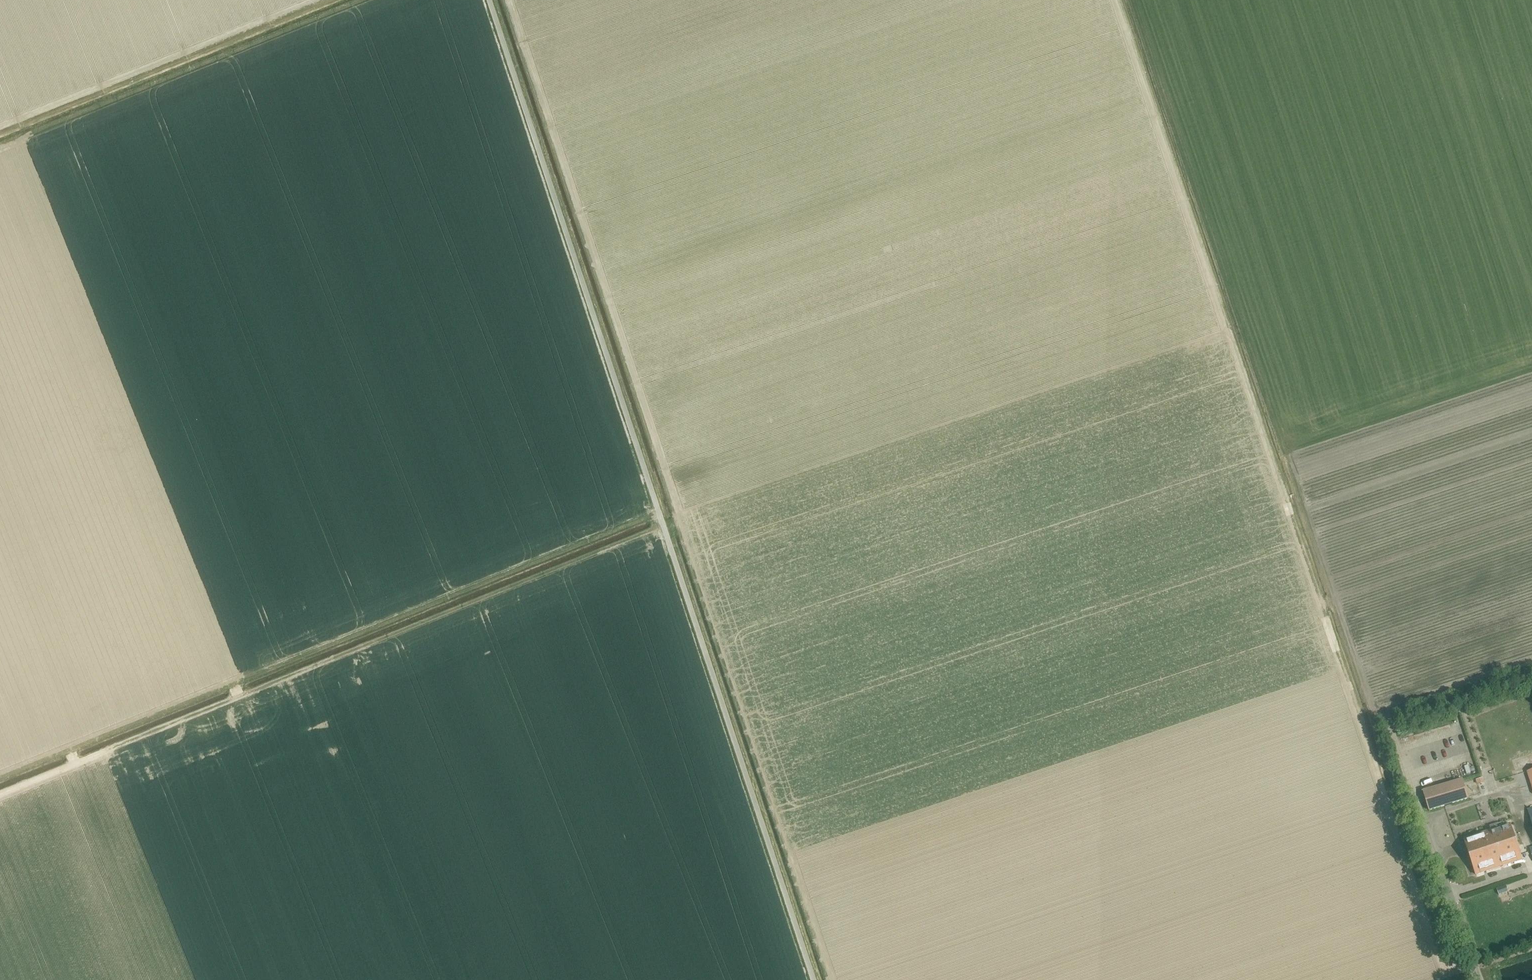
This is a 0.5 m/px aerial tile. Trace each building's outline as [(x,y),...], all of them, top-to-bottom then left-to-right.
[(1418,733),(1410,736),(1415,747),(1422,744),(1418,733)] [(1428,810),(1468,798),(1462,779),(1422,791),(1428,810)] [(1475,874),(1486,871),(1521,859),(1509,824),(1464,839),(1475,874)] [(1506,887),(1497,888),(1498,901),(1507,900),(1506,887)]
